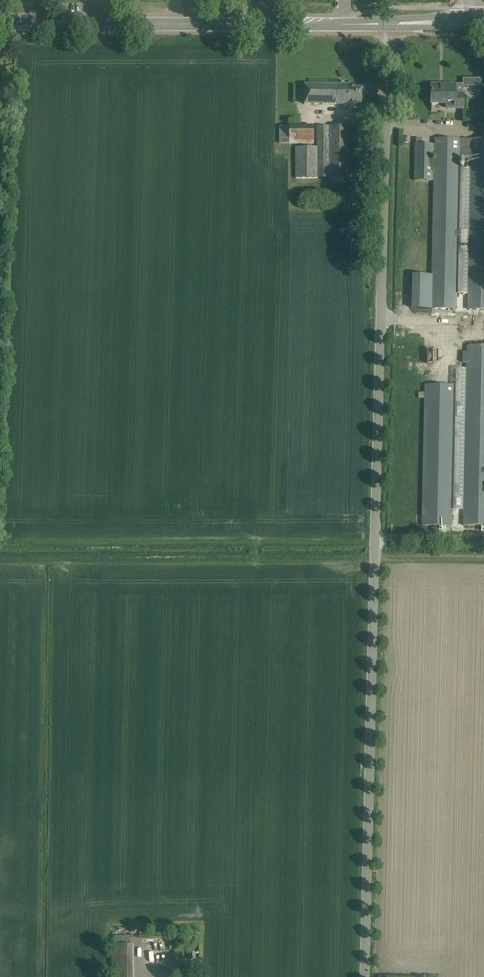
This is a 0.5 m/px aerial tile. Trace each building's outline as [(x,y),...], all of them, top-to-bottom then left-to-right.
[(304,84),(304,104),(362,105),(362,89),(349,88),(349,85),(304,84)] [(431,85),(431,103),(447,103),(447,108),(463,108),(463,86),(463,85),(455,85),(445,85),(445,87),(432,87),(432,85),(431,85)] [(328,178),(328,183),(348,183),(348,126),(316,126),(316,147),(295,148),(295,178),(328,178)] [(435,147),(483,147),(483,139),(435,139),(435,147)] [(468,345),(468,351),(465,351),(465,364),(455,364),(455,385),(426,384),(426,392),(420,391),(420,397),(425,397),(423,526),(436,526),(436,528),(460,529),(460,510),(465,510),(464,525),(483,526),(483,345),(468,345)] [(113,976),(133,976),(133,944),(131,944),(131,936),(113,936),(113,944),(112,944),(112,976),(113,976)]
